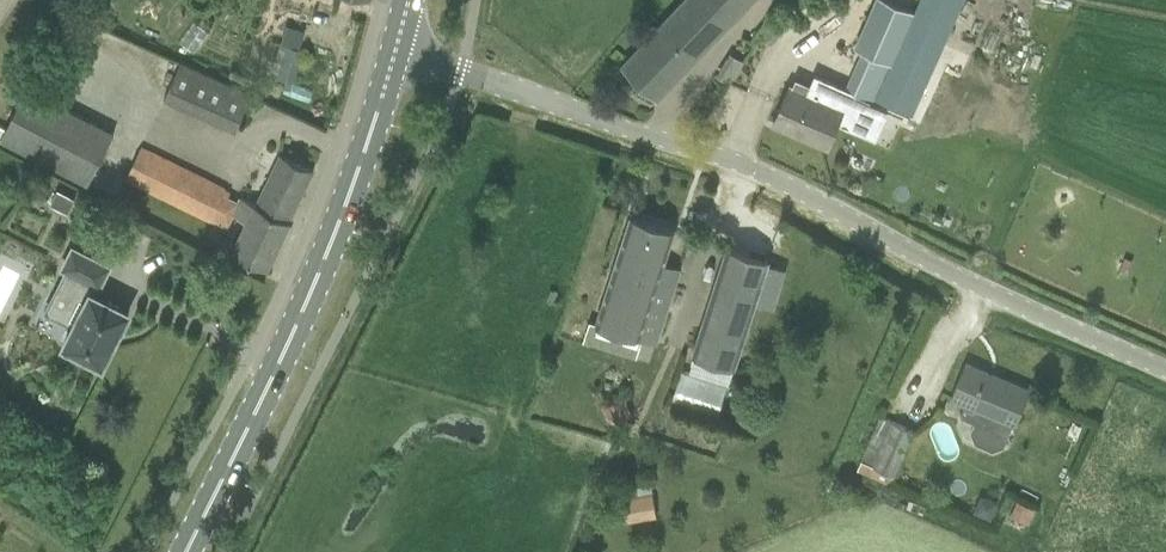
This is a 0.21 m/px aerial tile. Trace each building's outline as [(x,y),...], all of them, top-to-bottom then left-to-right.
[(624,65),(658,96),(749,0),(685,0),(624,65)] [(909,118),(961,0),(928,0),(922,13),(916,10),(910,7),(914,0),(875,0),(854,47),(862,50),(844,89),(851,92),(875,103),(875,102),(909,118)] [(279,43),(270,74),(294,81),(303,49),(279,43)] [(236,128),(252,93),(181,61),(165,97),(236,128)] [(820,78),(814,92),(791,82),(773,123),(827,147),(845,107),(844,107),(851,92),(844,89),(820,78)] [(0,124),(0,138),(1,139),(88,183),(115,132),(27,88),(6,127),(0,124)] [(232,251),(268,268),(291,221),(289,220),(256,204),(241,196),(238,203),(228,198),(231,191),(141,147),(127,177),(227,227),(234,213),(247,220),(232,251)] [(256,204),(289,220),(314,170),(280,154),(256,204)] [(76,198),(58,189),(51,203),(69,213),(76,198)] [(664,261),(675,228),(632,214),(597,323),(590,321),(584,340),(636,357),(642,338),(659,343),(683,267),(664,261)] [(728,245),(692,353),(686,371),(728,384),(734,366),(769,259),(728,245)] [(66,269),(58,285),(73,293),(60,318),(74,325),(64,344),(76,350),(74,355),(89,363),(91,358),(103,364),(113,345),(120,330),(130,311),(93,292),(97,284),(100,286),(110,266),(71,246),(61,266),(66,269)] [(966,363),(957,385),(951,399),(965,405),(961,415),(976,421),(971,431),(976,443),(993,450),(1005,446),(1010,436),(1014,425),(1014,426),(1029,390),(966,363)] [(745,406),(731,402),(726,419),(740,423),(745,406)] [(864,460),(897,474),(915,432),(881,417),(864,460)] [(618,482),(625,521),(657,517),(652,477),(618,482)] [(999,502),(981,494),(974,512),(992,519),(999,502)] [(1010,515),(1029,524),(1036,508),(1017,500),(1010,515)]
